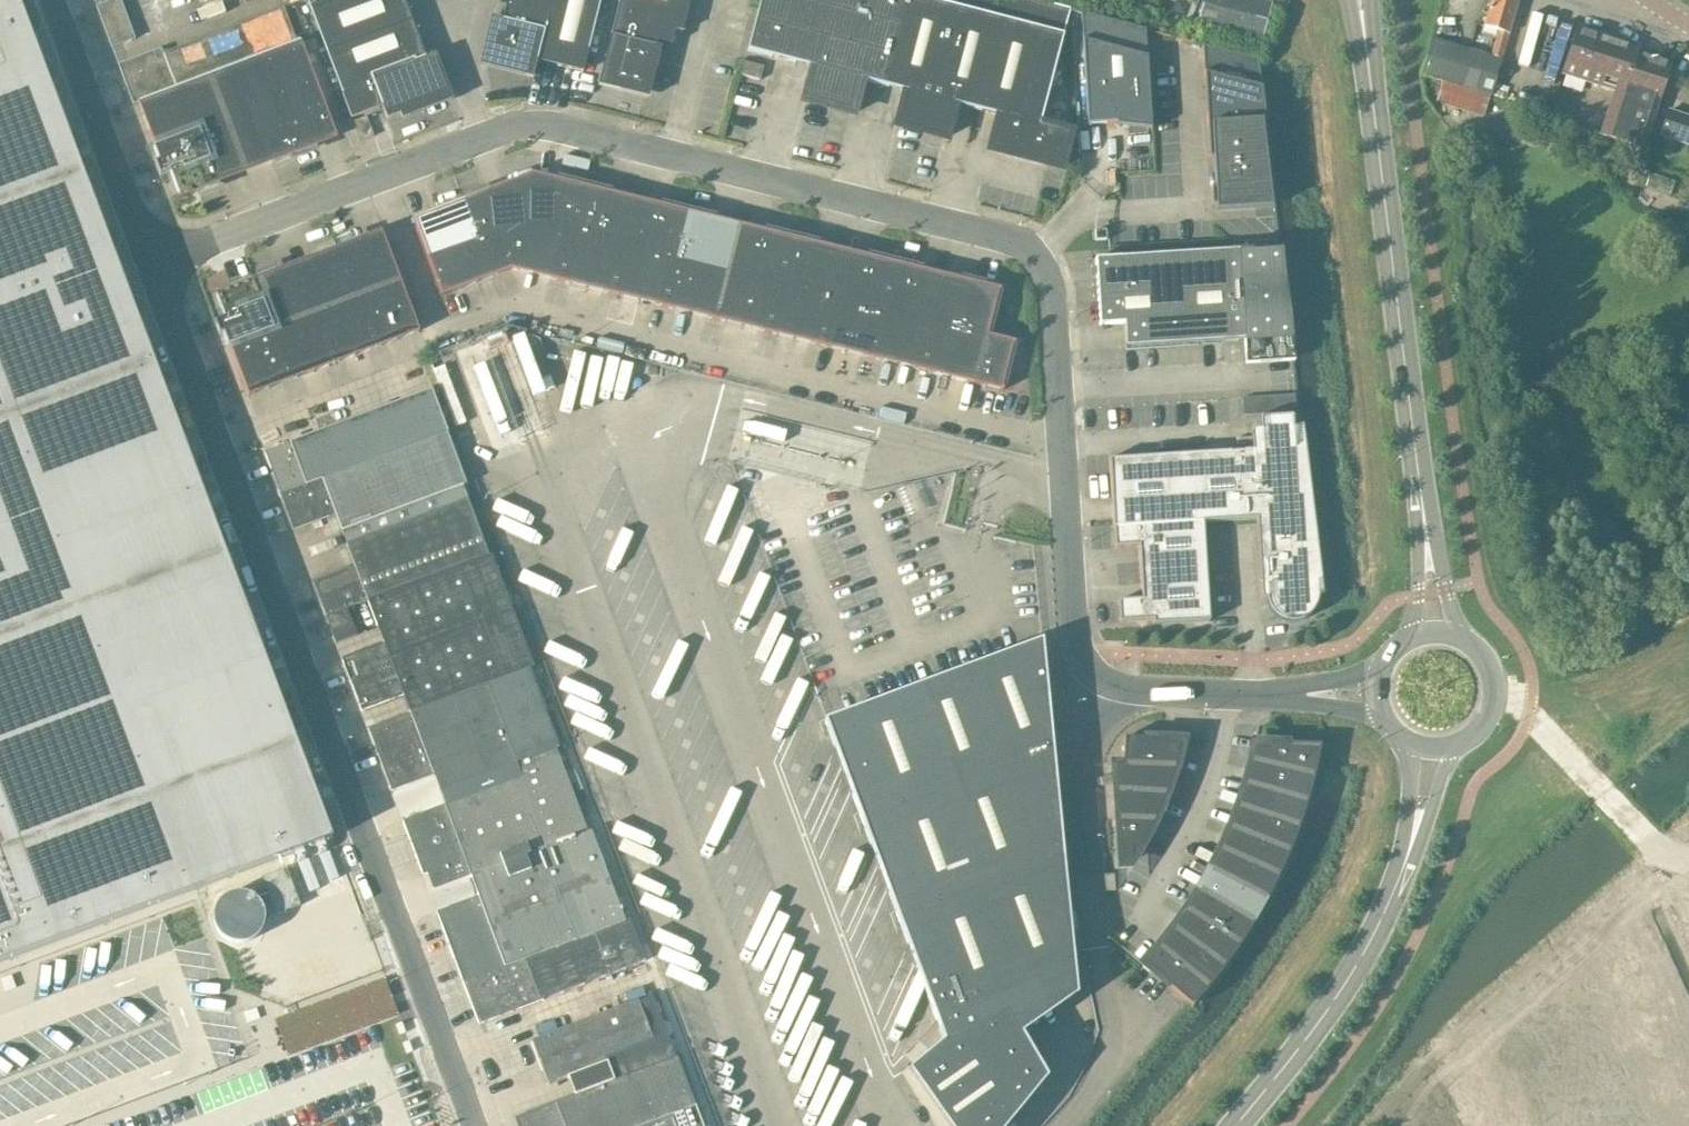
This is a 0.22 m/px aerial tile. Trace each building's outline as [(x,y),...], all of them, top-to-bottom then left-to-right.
[(332,840),(20,6),(18,2),(16,0),(0,0),(0,964),(332,840)] [(96,6),(112,48),(135,39),(120,0),(111,0),(96,6)] [(340,0),(306,0),(310,11),(340,0)] [(411,21),(403,0),(340,0),(310,11),(326,53),(411,21)] [(601,0),(507,0),(502,20),(491,17),(479,65),(533,79),(537,61),(583,72),(601,0)] [(690,0),(619,0),(598,86),(649,98),(661,48),(656,46),(657,41),(671,45),(675,31),(682,32),(690,0)] [(907,0),(760,0),(747,50),(813,67),(804,101),(853,114),(862,80),(884,86),(907,0)] [(956,0),(907,0),(884,86),(906,92),(897,126),(922,132),(956,0)] [(1006,0),(956,0),(922,132),(946,138),(955,104),(977,110),(1006,0)] [(1070,10),(1033,0),(1006,0),(977,110),(999,116),(990,150),(1061,168),(1070,133),(1040,125),(1070,10)] [(1262,39),(1272,4),(1256,0),(1203,0),(1198,22),(1262,39)] [(1490,96),(1518,0),(1491,0),(1483,26),(1498,31),(1490,56),(1431,38),(1421,74),(1442,81),(1490,96)] [(1175,3),(1173,11),(1184,14),(1187,3),(1179,1),(1175,3)] [(208,76),(300,42),(300,41),(296,43),(283,9),(163,54),(161,48),(118,64),(133,105),(138,103),(208,76)] [(1151,130),(1145,30),(1081,12),(1087,126),(1116,124),(1116,125),(1150,129),(1150,130),(1151,130)] [(453,100),(435,54),(425,57),(411,21),(326,53),(351,119),(382,107),(387,119),(400,114),(402,120),(453,100)] [(1642,149),(1670,64),(1637,53),(1639,47),(1578,27),(1562,73),(1614,90),(1600,135),(1642,149)] [(208,76),(226,122),(243,167),(270,157),(272,163),(316,147),(314,140),(335,132),(300,42),(208,76)] [(1206,120),(1264,117),(1258,59),(1257,59),(1202,45),(1202,46),(1202,52),(1203,52),(1204,66),(1203,66),(1204,78),(1205,78),(1207,114),(1206,114),(1206,120)] [(760,80),(764,66),(744,61),(741,75),(760,80)] [(177,141),(226,122),(208,76),(138,103),(139,105),(139,104),(155,147),(160,145),(161,147),(177,141)] [(1442,81),(1436,100),(1484,115),(1490,96),(1442,81)] [(1557,107),(1554,116),(1567,120),(1570,111),(1557,107)] [(1668,111),(1660,136),(1688,146),(1688,118),(1668,111)] [(381,123),(377,113),(370,116),(373,126),(381,123)] [(359,142),(374,136),(366,117),(352,122),(359,142)] [(1271,202),(1274,202),(1264,117),(1206,120),(1207,126),(1209,156),(1209,157),(1209,158),(1213,158),(1215,188),(1210,188),(1211,206),(1215,206),(1216,212),(1272,208),(1271,202)] [(216,177),(243,167),(226,122),(177,141),(187,167),(208,158),(216,177)] [(219,183),(216,177),(208,158),(187,167),(177,141),(161,147),(160,145),(155,147),(156,148),(153,149),(159,163),(155,164),(160,176),(170,172),(179,196),(177,197),(178,199),(219,183)] [(571,238),(584,186),(557,179),(555,186),(532,180),(515,187),(531,231),(535,229),(545,232),(571,238)] [(623,251),(634,205),(609,199),(610,193),(584,186),(571,238),(597,245),(623,251)] [(481,250),(501,242),(531,231),(515,187),(490,196),(488,190),(462,200),(481,250)] [(431,269),(466,256),(481,250),(462,200),(436,209),(439,216),(414,225),(431,269)] [(674,264),(687,212),(661,205),(659,212),(634,205),(623,251),(648,257),(674,264)] [(726,277),(738,231),(712,225),(714,218),(687,212),(674,264),(700,270),(726,277)] [(534,275),(545,232),(535,229),(531,231),(501,242),(512,269),(534,275)] [(778,289),(791,237),(764,231),(763,237),(738,231),(726,277),(752,283),(778,289)] [(560,281),(571,238),(545,232),(534,275),(560,281)] [(357,297),(378,289),(400,281),(383,237),(362,245),(360,238),(338,247),(357,297)] [(830,302),(841,256),(816,250),(818,244),(791,237),(778,289),(804,296),(830,302)] [(586,288),(597,245),(571,238),(560,281),(586,288)] [(477,283),(512,269),(501,242),(481,250),(466,256),(477,283)] [(612,294),(623,251),(597,245),(586,288),(612,294)] [(336,305),(357,297),(338,247),(316,255),(318,261),(298,269),(315,313),(336,305)] [(1280,247),(1238,249),(1238,250),(1095,259),(1099,325),(1123,324),(1125,348),(1243,340),(1245,365),(1294,362),(1280,247)] [(638,300),(648,257),(623,251),(612,294),(638,300)] [(441,296),(477,283),(466,256),(431,269),(441,296)] [(882,315),(895,263),(868,256),(866,263),(841,256),(830,302),(856,309),(882,315)] [(664,307),(674,264),(648,257),(638,300),(664,307)] [(933,328),(945,282),(920,276),(921,269),(895,263),(882,315),(907,321),(933,328)] [(690,313),(700,270),(674,264),(664,307),(690,313)] [(272,329),(293,321),(315,313),(298,269),(278,277),(275,271),(253,279),(272,329)] [(715,320),(726,277),(700,270),(690,313),(715,320)] [(741,326),(752,283),(726,277),(715,320),(741,326)] [(230,345),(251,337),(272,329),(253,279),(214,294),(214,296),(220,306),(225,319),(215,323),(219,336),(223,334),(228,347),(230,346),(230,345)] [(986,341),(987,335),(998,291),(1000,291),(1000,289),(961,279),(959,286),(945,282),(933,328),(959,334),(985,341),(986,341)] [(390,319),(411,311),(400,281),(378,289),(390,319)] [(767,333),(778,289),(752,283),(741,326),(767,333)] [(368,327),(390,319),(378,289),(357,297),(368,327)] [(793,339),(804,296),(778,289),(767,333),(793,339)] [(819,345),(830,302),(804,296),(793,339),(819,345)] [(347,335),(368,327),(357,297),(336,305),(347,335)] [(845,352),(856,309),(830,302),(819,345),(845,352)] [(355,356),(347,335),(336,305),(315,313),(334,364),(355,356)] [(871,358),(882,315),(856,309),(845,352),(871,358)] [(390,319),(397,340),(419,331),(411,311),(390,319)] [(313,372),(334,364),(315,313),(293,321),(313,372)] [(897,365),(907,321),(882,315),(871,358),(897,365)] [(376,348),(397,340),(390,319),(368,327),(376,348)] [(291,380),(313,372),(293,321),(272,329),(291,380)] [(923,371),(933,328),(907,321),(897,365),(923,371)] [(355,356),(376,348),(368,327),(347,335),(355,356)] [(949,378),(959,334),(933,328),(923,371),(949,378)] [(270,388),(291,380),(272,329),(251,337),(270,388)] [(974,384),(985,341),(959,334),(949,378),(974,384)] [(1014,344),(1015,342),(987,335),(986,341),(985,341),(974,384),(1003,391),(1003,389),(1002,388),(1013,344),(1014,344)] [(249,396),(270,388),(251,337),(230,345),(230,346),(249,396)] [(444,366),(433,370),(455,427),(465,423),(444,366)] [(347,471),(447,433),(447,432),(448,432),(431,389),(330,427),(347,471)] [(1318,596),(1323,596),(1322,588),(1302,426),(1293,426),(1292,415),(1259,417),(1259,429),(1250,429),(1252,450),(1110,459),(1108,459),(1111,497),(1113,520),(1112,520),(1113,531),(1114,531),(1114,544),(1114,548),(1138,547),(1141,600),(1117,601),(1117,605),(1118,605),(1119,618),(1118,618),(1118,623),(1152,621),(1153,625),(1209,622),(1203,523),(1256,519),(1261,600),(1265,600),(1267,606),(1269,611),(1274,616),(1278,619),(1282,621),(1287,623),(1293,623),(1300,622),(1306,619),(1311,615),(1314,610),(1317,605),(1318,602),(1318,596)] [(280,496),(347,471),(330,427),(289,442),(289,443),(264,452),(280,496)] [(347,546),(468,500),(462,486),(466,484),(447,433),(347,471),(280,496),(293,530),(335,514),(347,546)] [(367,601),(491,556),(491,554),(488,555),(468,500),(347,546),(354,566),(312,581),(325,616),(367,601)] [(410,713),(529,668),(533,666),(491,556),(367,601),(383,642),(341,658),(361,710),(403,695),(410,713)] [(325,617),(335,643),(356,635),(346,609),(325,617)] [(952,1125),(1002,1125),(1043,1077),(1016,1032),(1076,991),(1067,895),(1042,639),(1041,640),(825,720),(835,746),(851,753),(843,769),(844,771),(860,777),(853,794),(871,844),(887,852),(880,868),(881,869),(896,876),(889,892),(908,943),(924,950),(917,966),(917,967),(933,974),(925,991),(944,1043),(913,1069),(952,1125)] [(556,748),(559,747),(529,668),(410,713),(368,728),(368,730),(390,790),(391,790),(391,791),(433,775),(439,792),(459,785),(556,748)] [(1179,753),(1181,746),(1174,745),(1174,746),(1167,746),(1168,738),(1165,738),(1165,739),(1124,738),(1123,764),(1123,766),(1175,768),(1179,753)] [(1250,762),(1313,777),(1320,745),(1270,743),(1270,742),(1267,741),(1267,749),(1260,749),(1260,748),(1253,748),(1250,762)] [(470,876),(591,830),(587,831),(556,748),(459,785),(464,798),(402,821),(422,875),(427,873),(433,889),(470,876)] [(1244,784),(1306,803),(1313,777),(1250,762),(1248,770),(1250,770),(1246,784),(1244,783),(1244,784)] [(1123,766),(1123,764),(1113,764),(1114,776),(1116,775),(1117,791),(1115,791),(1115,792),(1166,794),(1175,768),(1123,766)] [(1237,806),(1298,827),(1306,803),(1244,784),(1242,792),(1244,792),(1239,806),(1237,805),(1237,806)] [(1115,792),(1116,802),(1118,802),(1119,817),(1117,817),(1117,819),(1155,821),(1166,794),(1115,792)] [(1229,828),(1289,853),(1298,827),(1237,806),(1234,814),(1236,814),(1231,828),(1229,827),(1229,828)] [(1117,819),(1120,866),(1122,866),(1121,860),(1133,859),(1132,849),(1139,848),(1139,849),(1139,850),(1145,840),(1155,821),(1117,819)] [(1229,828),(1226,835),(1227,836),(1222,849),(1220,848),(1220,849),(1278,877),(1289,853),(1229,828)] [(463,984),(630,920),(629,919),(625,921),(591,830),(470,876),(478,896),(436,912),(463,984)] [(1209,870),(1266,900),(1278,877),(1220,849),(1216,856),(1218,857),(1211,870),(1210,869),(1209,870)] [(286,868),(261,878),(275,915),(300,906),(286,868)] [(1198,890),(1253,923),(1266,900),(1209,870),(1205,877),(1207,878),(1200,890),(1198,889),(1198,890)] [(1104,891),(1115,891),(1114,874),(1103,875),(1104,891)] [(1186,910),(1239,946),(1253,923),(1198,890),(1194,897),(1195,898),(1188,910),(1186,909),(1186,910)] [(1186,910),(1181,916),(1183,917),(1174,929),(1173,928),(1172,929),(1224,967),(1239,946),(1186,910)] [(629,921),(501,970),(509,991),(545,977),(562,1019),(525,1033),(552,1103),(677,1057),(686,1053),(634,918),(630,920),(629,921)] [(1172,929),(1167,935),(1169,936),(1160,947),(1159,946),(1158,947),(1207,988),(1224,967),(1172,929)] [(1158,947),(1149,957),(1153,961),(1147,967),(1192,1006),(1207,988),(1158,947)] [(405,1033),(401,1023),(395,1025),(399,1035),(405,1033)] [(412,1052),(408,1042),(403,1044),(406,1054),(412,1052)] [(677,1057),(552,1103),(513,1118),(517,1125),(703,1125),(677,1057)]
